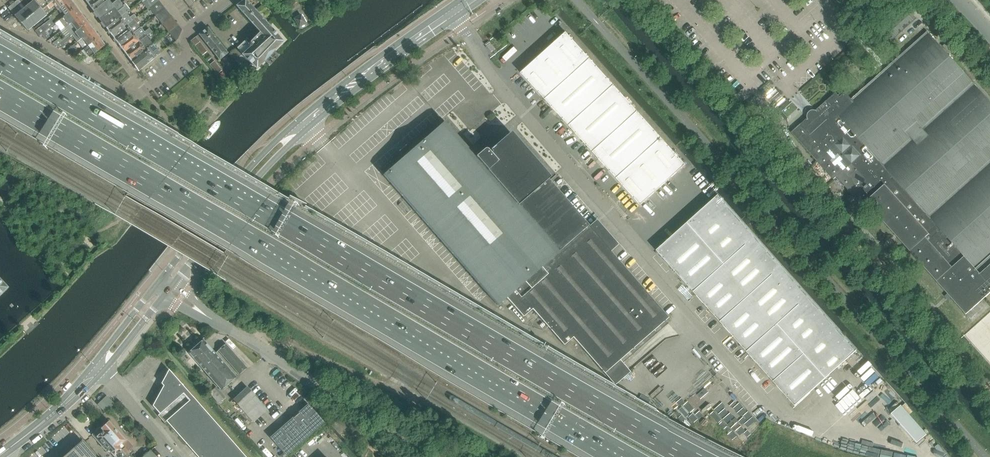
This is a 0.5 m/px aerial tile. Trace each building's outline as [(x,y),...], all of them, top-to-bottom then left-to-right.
[(18,2),(23,8),(23,9),(29,4),(25,0),(20,0),(18,2)] [(34,1),(40,8),(42,10),(55,0),(34,0),(34,1)] [(42,10),(45,13),(50,9),(49,9),(54,5),(56,7),(58,10),(70,0),(55,0),(42,10)] [(70,0),(58,10),(61,14),(63,17),(65,16),(76,8),(70,0)] [(87,3),(93,11),(108,0),(92,0),(87,3)] [(122,3),(119,0),(118,0),(111,5),(108,0),(93,11),(100,20),(122,3)] [(141,1),(147,9),(149,8),(150,8),(152,7),(146,0),(143,0),(141,1)] [(245,0),(236,7),(248,19),(256,12),(245,0)] [(14,16),(27,32),(32,28),(47,16),(45,13),(42,10),(40,8),(34,1),(29,4),(23,9),(19,12),(14,16)] [(150,8),(156,16),(165,9),(163,7),(159,1),(157,3),(152,7),(150,8)] [(18,2),(13,5),(19,12),(23,9),(23,8),(18,2)] [(125,4),(123,5),(122,3),(100,20),(106,28),(125,14),(126,13),(130,10),(125,4)] [(13,5),(8,9),(14,16),(19,12),(13,5)] [(63,17),(55,24),(61,31),(65,28),(68,26),(82,16),(76,8),(65,16),(63,17)] [(891,41),(916,19),(907,8),(882,31),(891,41)] [(165,9),(156,16),(162,24),(171,17),(165,9)] [(260,33),(268,25),(256,12),(248,19),(260,33)] [(133,14),(129,17),(126,13),(125,14),(106,28),(112,36),(136,18),(133,14)] [(299,28),(306,24),(301,15),(294,19),(299,28)] [(69,34),(61,40),(63,42),(71,36),(77,31),(88,23),(87,23),(82,16),(68,26),(65,28),(69,34)] [(950,25),(955,20),(952,16),(946,21),(950,25)] [(169,33),(179,26),(171,17),(162,24),(165,28),(169,33)] [(138,24),(140,22),(137,18),(136,18),(112,36),(119,45),(137,30),(141,28),(138,24)] [(50,20),(35,31),(39,36),(41,34),(45,31),(50,27),(53,25),(50,20)] [(63,42),(57,47),(61,49),(66,46),(65,44),(73,37),(77,43),(78,42),(93,31),(88,23),(77,31),(71,36),(63,42)] [(275,50),(283,42),(268,25),(260,33),(249,44),(246,40),(237,48),(243,55),(252,64),(247,69),(252,74),(257,69),(265,61),(276,50),(275,50)] [(172,36),(181,29),(179,26),(169,33),(172,36)] [(148,35),(152,32),(149,28),(141,35),(137,30),(119,45),(125,53),(147,36),(148,35)] [(219,61),(228,54),(208,28),(198,35),(219,61)] [(178,40),(182,30),(181,29),(172,36),(175,41),(178,40)] [(93,31),(78,42),(84,50),(100,39),(93,31)] [(927,31),(898,58),(851,99),(845,92),(842,95),(840,94),(838,96),(836,93),(811,115),(791,133),(833,180),(836,177),(862,206),(866,202),(966,315),(989,293),(989,101),(927,31)] [(686,165),(638,112),(566,33),(521,74),(641,206),(686,165)] [(153,45),(147,36),(125,53),(131,62),(153,45)] [(57,47),(63,42),(61,40),(60,38),(52,44),(57,47)] [(89,56),(82,61),(89,65),(94,61),(91,57),(105,46),(100,39),(84,50),(89,56)] [(202,55),(202,56),(207,52),(200,42),(195,46),(202,55)] [(160,54),(157,49),(153,45),(131,62),(139,72),(160,54)] [(71,47),(66,51),(70,54),(76,49),(73,46),(71,47)] [(786,101),(768,82),(758,91),(777,110),(786,101)] [(668,318),(610,252),(618,245),(596,220),(589,227),(548,180),(550,178),(542,169),(510,132),(489,151),(491,152),(490,154),(486,150),(485,150),(483,150),(477,155),(471,149),(469,151),(444,122),(383,175),(487,294),(497,306),(500,303),(506,298),(522,317),(531,309),(548,327),(564,345),(573,338),(604,374),(615,386),(630,372),(619,361),(668,318)] [(857,350),(782,266),(719,195),(657,251),(795,406),(857,350)] [(236,378),(203,340),(188,353),(221,391),(236,378)] [(247,368),(225,344),(218,351),(239,375),(247,368)] [(206,413),(169,370),(161,385),(163,386),(152,406),(197,456),(200,456),(212,447),(205,439),(219,427),(206,413)] [(267,410),(247,387),(233,400),(253,422),(267,410)] [(223,399),(214,389),(209,393),(218,404),(223,399)] [(105,413),(114,404),(107,397),(98,406),(105,413)] [(286,456),(324,422),(308,404),(270,438),(286,456)] [(927,435),(901,406),(891,414),(917,444),(927,435)] [(102,429),(126,456),(132,456),(131,455),(128,452),(131,449),(109,423),(102,429)] [(239,450),(219,427),(205,439),(212,447),(200,456),(230,456),(239,450)] [(92,435),(105,451),(107,449),(114,456),(126,456),(102,429),(100,428),(98,428),(95,431),(95,433),(92,435)] [(64,456),(96,456),(82,441),(64,456)]
